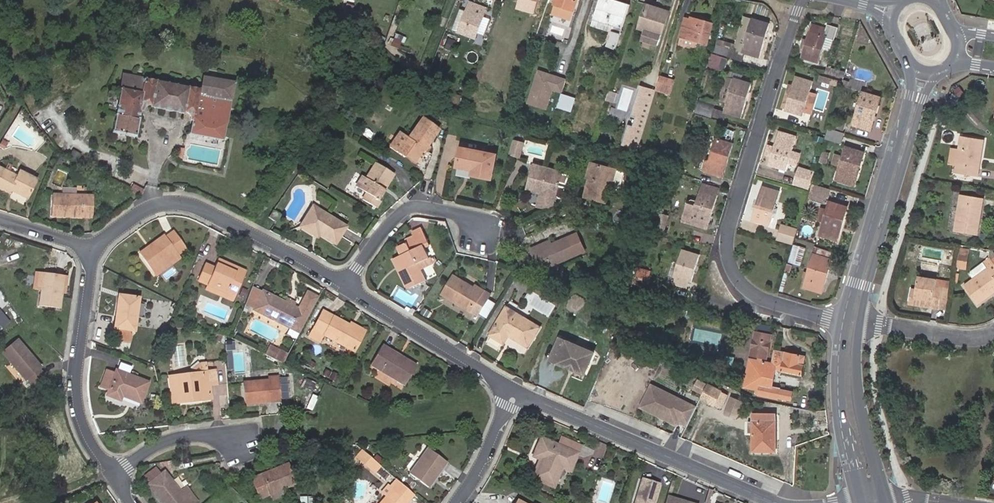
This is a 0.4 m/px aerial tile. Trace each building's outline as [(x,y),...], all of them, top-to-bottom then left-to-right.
[(560,4),(580,11),(584,0),(562,0),(560,4)] [(610,41),(621,46),(634,6),(615,0),(605,0),(599,18),(616,24),(614,31),(610,41)] [(322,14),(357,27),(362,11),(356,9),(357,5),(347,2),(343,14),(325,8),(322,14)] [(469,10),(461,30),(479,37),(490,8),(478,4),(475,12),(469,10)] [(661,43),(670,18),(657,13),(658,8),(650,5),(642,25),(649,28),(645,38),(661,43)] [(670,18),(672,13),(658,8),(657,13),(670,18)] [(695,27),(689,25),(685,35),(710,44),(716,24),(697,17),(696,19),(696,21),(696,22),(695,27)] [(596,26),(614,31),(616,24),(599,18),(596,26)] [(738,52),(745,54),(756,22),(748,19),(738,52)] [(358,28),(384,46),(388,39),(362,22),(358,28)] [(756,22),(745,54),(762,59),(772,27),(756,22)] [(818,25),(817,27),(813,39),(811,38),(808,37),(802,58),(819,63),(825,42),(833,44),(839,27),(827,24),(826,28),(818,25)] [(817,27),(818,25),(812,24),(808,37),(811,38),(813,39),(817,27)] [(409,39),(399,35),(394,47),(400,50),(404,42),(407,43),(409,39)] [(710,44),(685,35),(683,44),(707,52),(710,44)] [(718,47),(716,55),(721,57),(726,58),(729,59),(731,51),(718,47)] [(716,55),(714,55),(710,68),(727,74),(731,61),(726,59),(726,58),(721,57),(716,55)] [(827,66),(825,73),(843,78),(845,71),(827,66)] [(568,78),(538,69),(527,103),(546,109),(552,90),(563,94),(568,78)] [(191,133),(224,141),(238,79),(204,71),(199,88),(149,78),(148,83),(138,82),(137,90),(123,87),(113,131),(136,136),(142,109),(147,110),(148,103),(152,104),(151,105),(163,108),(163,110),(173,112),(173,111),(186,114),(187,111),(191,112),(190,119),(194,120),(191,133)] [(123,87),(137,90),(138,82),(148,83),(149,78),(126,74),(123,87)] [(677,78),(664,74),(659,87),(673,91),(677,78)] [(841,80),(825,76),(824,81),(831,83),(831,82),(840,84),(841,80)] [(810,94),(814,83),(797,77),(786,111),(804,117),(805,113),(806,108),(810,94)] [(743,119),(754,85),(736,80),(725,113),(743,119)] [(638,151),(657,95),(642,90),(633,117),(637,119),(634,128),(630,126),(623,146),(638,151)] [(569,111),(574,96),(565,93),(560,108),(569,111)] [(871,132),(881,98),(864,93),(853,126),(871,132)] [(805,113),(812,115),(817,96),(810,94),(806,108),(805,113)] [(581,99),(574,96),(569,111),(576,113),(581,99)] [(701,101),(698,114),(714,119),(718,107),(701,101)] [(419,161),(429,148),(431,145),(444,127),(425,114),(411,133),(407,129),(394,147),(408,155),(409,154),(419,161)] [(846,124),(832,119),(829,127),(843,132),(846,124)] [(828,130),(826,139),(841,145),(844,136),(828,130)] [(797,138),(780,133),(774,150),(771,159),(769,167),(786,172),(788,166),(796,168),(800,156),(792,153),(797,138)] [(7,136),(4,141),(9,144),(12,139),(7,136)] [(984,140),(961,136),(956,172),(978,176),(984,140)] [(701,171),(707,173),(717,139),(712,138),(701,171)] [(717,139),(707,173),(723,179),(735,145),(717,139)] [(520,154),(523,142),(515,140),(511,152),(520,154)] [(854,186),(865,153),(847,147),(837,181),(854,186)] [(498,155),(464,148),(461,164),(475,168),(474,174),(492,178),(498,155)] [(771,159),(774,150),(769,148),(765,158),(771,159)] [(40,177),(24,169),(22,173),(3,162),(0,167),(0,180),(13,187),(14,185),(31,194),(40,177)] [(395,175),(379,164),(369,178),(365,176),(359,186),(369,192),(365,198),(379,207),(383,200),(380,199),(386,189),(384,188),(389,179),(392,181),(395,175)] [(617,169),(597,164),(594,179),(592,178),(588,195),(611,200),(617,169)] [(564,173),(536,165),(530,188),(545,192),(557,195),(564,173)] [(798,169),(792,186),(808,191),(813,174),(798,169)] [(831,190),(812,184),(809,192),(828,198),(831,190)] [(717,199),(717,198),(719,191),(702,186),(696,207),(689,204),(683,225),(705,231),(707,223),(710,224),(717,199)] [(769,227),(780,193),(762,188),(752,222),(769,227)] [(94,195),(58,192),(56,212),(93,215),(94,195)] [(557,195),(545,192),(543,201),(555,204),(557,195)] [(828,198),(809,192),(808,198),(827,204),(828,198)] [(983,198),(960,195),(955,231),(977,234),(983,198)] [(837,240),(847,208),(830,203),(820,235),(837,240)] [(347,225),(315,206),(303,224),(336,244),(347,225)] [(284,214),(276,209),(272,214),(281,219),(284,214)] [(663,231),(667,216),(660,215),(656,229),(663,231)] [(167,230),(143,248),(155,264),(179,245),(181,248),(190,241),(177,225),(169,232),(167,230)] [(790,235),(780,232),(776,242),(791,246),(796,231),(792,230),(790,235)] [(408,268),(403,271),(408,280),(410,279),(414,286),(429,279),(422,262),(433,257),(427,244),(424,245),(419,236),(410,240),(411,242),(402,245),(406,253),(401,255),(408,268)] [(555,245),(535,252),(543,270),(579,256),(572,240),(555,245)] [(534,248),(535,252),(555,245),(554,242),(534,248)] [(179,245),(155,264),(160,270),(183,251),(181,248),(179,245)] [(808,249),(796,245),(790,262),(803,267),(808,249)] [(968,268),(972,248),(963,247),(959,267),(968,268)] [(833,253),(818,249),(816,255),(831,259),(833,253)] [(691,284),(699,257),(681,251),(672,278),(675,279),(672,286),(686,291),(688,283),(691,284)] [(397,257),(403,271),(408,268),(401,255),(397,257)] [(816,255),(806,288),(824,293),(834,260),(831,259),(816,255)] [(238,292),(250,267),(240,263),(238,267),(219,257),(217,262),(208,258),(201,276),(238,292)] [(990,258),(986,261),(990,267),(965,284),(979,304),(993,293),(993,263),(992,260),(990,258)] [(645,290),(650,273),(638,269),(637,274),(630,272),(628,280),(635,282),(633,286),(645,290)] [(50,271),(48,287),(46,302),(65,306),(70,275),(50,271)] [(446,289),(482,312),(495,291),(479,281),(477,284),(458,273),(446,289)] [(939,309),(942,294),(935,292),(937,279),(920,276),(917,289),(912,288),(909,304),(939,309)] [(944,280),(937,279),(935,292),(942,294),(943,288),(944,280)] [(303,306),(267,286),(258,304),(294,323),(303,306)] [(942,294),(939,309),(950,311),(954,290),(943,288),(942,294)] [(140,295),(121,292),(117,325),(136,328),(140,295)] [(12,316),(3,305),(0,308),(0,327),(12,316)] [(529,345),(542,326),(509,305),(492,331),(506,340),(511,332),(529,345)] [(352,324),(353,322),(327,307),(311,337),(323,343),(329,332),(355,348),(364,332),(352,324)] [(354,320),(353,322),(352,324),(364,332),(366,328),(354,320)] [(226,333),(216,330),(214,336),(226,341),(226,333)] [(760,362),(763,363),(764,359),(768,360),(773,336),(757,333),(752,357),(760,358),(760,362)] [(22,337),(7,349),(29,376),(31,374),(36,380),(47,371),(42,365),(44,363),(22,337)] [(550,360),(558,363),(559,360),(567,363),(568,362),(576,366),(576,367),(585,371),(593,353),(560,338),(550,360)] [(418,362),(385,341),(372,361),(405,382),(418,362)] [(266,354),(281,361),(286,351),(271,344),(266,354)] [(759,362),(754,393),(762,395),(762,397),(778,401),(779,398),(790,401),(792,391),(780,389),(780,387),(776,386),(779,371),(802,375),(804,361),(798,360),(799,354),(774,349),(771,364),(763,363),(760,362),(759,362)] [(208,359),(209,365),(217,364),(216,354),(208,355),(208,359)] [(195,371),(210,370),(209,367),(209,365),(208,359),(202,360),(194,366),(195,371)] [(559,360),(558,363),(583,375),(585,371),(576,367),(576,366),(568,362),(567,363),(559,360)] [(745,392),(754,393),(759,362),(751,360),(745,392)] [(149,379),(119,367),(118,370),(108,366),(101,384),(111,388),(109,392),(120,396),(122,391),(141,399),(149,379)] [(203,393),(203,398),(213,397),(212,382),(220,381),(218,366),(209,367),(210,370),(195,371),(175,373),(178,400),(190,399),(189,394),(203,393)] [(246,380),(247,402),(273,401),(273,402),(284,401),(282,376),(271,377),(271,378),(246,380)] [(316,380),(308,377),(305,384),(313,387),(316,380)] [(693,391),(703,395),(707,386),(697,382),(693,391)] [(698,407),(651,384),(640,408),(687,431),(698,407)] [(728,395),(707,386),(703,395),(700,400),(721,410),(728,395)] [(741,405),(731,399),(722,415),(732,420),(741,405)] [(755,450),(777,450),(777,413),(755,413),(755,432),(755,450)] [(577,456),(556,448),(541,441),(535,456),(541,459),(532,477),(555,487),(563,468),(570,472),(577,456)] [(579,452),(558,443),(556,448),(577,456),(579,452)] [(450,463),(431,448),(412,472),(431,487),(450,463)] [(360,456),(374,470),(380,463),(365,450),(360,456)] [(170,468),(165,472),(160,464),(148,472),(153,479),(152,480),(168,502),(192,502),(183,490),(184,489),(170,468)] [(289,464),(252,475),(258,496),(270,492),(272,499),(286,495),(284,488),(295,484),(289,464)] [(643,476),(634,502),(654,502),(661,482),(643,476)] [(405,485),(399,480),(391,487),(389,485),(384,491),(389,496),(382,502),(406,502),(407,502),(400,495),(403,492),(400,490),(405,485)] [(183,490),(192,502),(193,502),(202,497),(192,483),(184,489),(183,490)] [(415,494),(405,485),(400,490),(403,492),(400,495),(407,502),(415,494)] [(710,502),(715,488),(711,487),(707,502),(710,502)] [(669,494),(666,502),(699,502),(691,501),(688,502),(686,501),(684,498),(669,494)]
